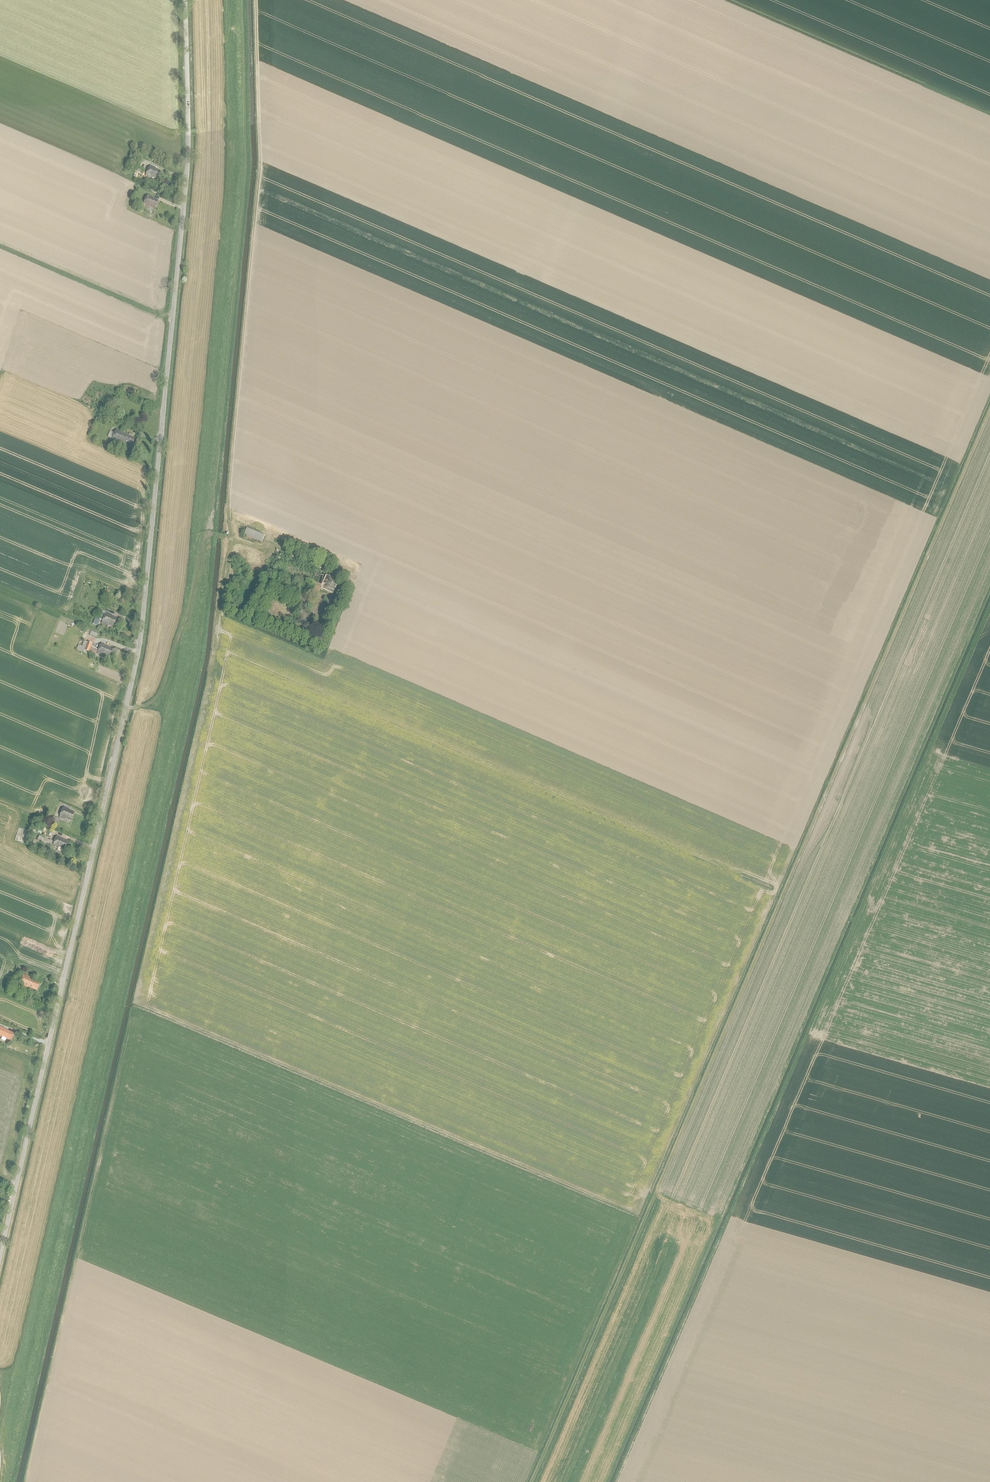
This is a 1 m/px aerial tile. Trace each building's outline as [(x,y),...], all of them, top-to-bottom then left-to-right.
[(156,167),(150,164),(149,166),(146,174),(159,179),(163,170),(156,168),(156,167)] [(159,199),(147,194),(143,205),(149,208),(150,206),(155,208),(159,199)] [(116,429),(112,439),(134,448),(138,437),(116,429)] [(265,535),(247,527),(244,535),(262,543),(265,535)] [(328,570),(278,549),(268,571),(318,592),(319,589),(331,594),(337,579),(326,574),(328,570)] [(120,617),(106,612),(102,622),(106,624),(116,627),(120,617)] [(90,651),(92,643),(84,640),(83,645),(79,644),(77,649),(84,651),(84,650),(90,651)] [(101,644),(98,653),(109,657),(113,648),(101,644)] [(63,807),(59,817),(72,822),(76,812),(63,807)] [(51,821),(58,824),(61,818),(53,815),(51,821)] [(57,835),(53,845),(70,851),(74,842),(57,835)] [(41,981),(24,974),(20,984),(37,991),(41,981)] [(11,1040),(14,1032),(0,1027),(0,1036),(11,1040)]
